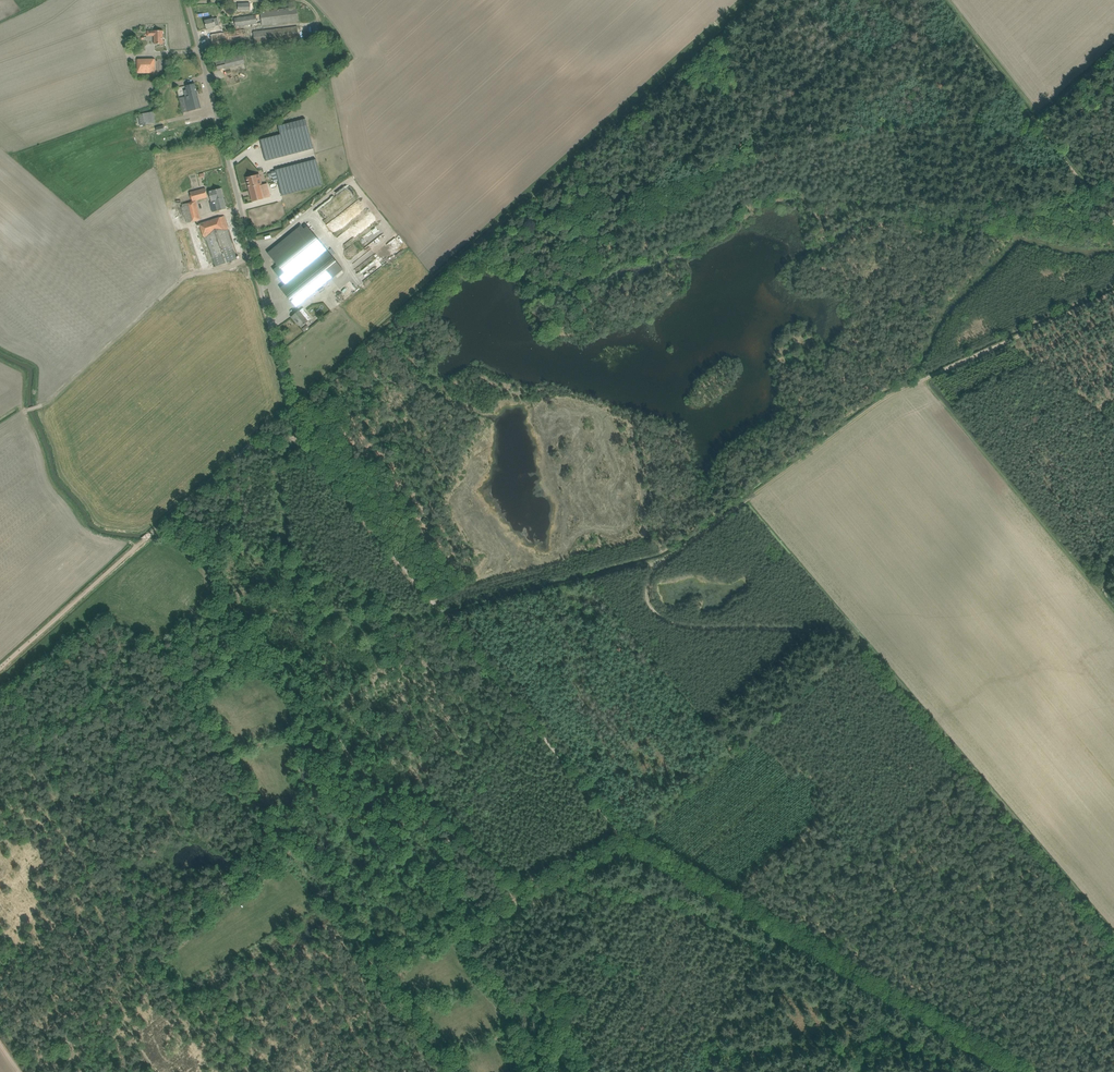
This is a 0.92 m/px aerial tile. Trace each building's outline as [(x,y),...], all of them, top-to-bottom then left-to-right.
[(262,23),(262,25),(299,21),(297,7),(260,11),(260,14),(234,18),(235,27),(262,23)] [(214,19),(205,21),(207,28),(219,25),(218,18),(214,19)] [(297,26),(253,31),(254,43),(298,38),(298,32),(297,26)] [(213,31),(211,31),(213,45),(246,40),(244,30),(223,33),(223,29),(216,30),(213,31)] [(152,35),(154,35),(154,44),(163,44),(163,30),(154,31),(147,31),(148,36),(153,36),(152,35)] [(218,70),(223,68),(245,63),(242,50),(214,57),(218,70)] [(155,59),(137,59),(137,73),(155,73),(155,59)] [(188,96),(179,98),(183,113),(201,108),(195,83),(186,86),(188,96)] [(138,114),(139,125),(155,122),(153,112),(138,114)] [(280,134),(260,139),(266,161),(313,149),(305,119),(278,126),(280,134)] [(163,125),(155,127),(157,133),(165,131),(163,125)] [(316,159),(275,170),(282,195),(323,185),(316,159)] [(259,200),(270,197),(267,184),(263,185),(263,183),(262,184),(259,174),(246,177),(252,202),(259,200)] [(190,192),(192,201),(208,197),(205,188),(190,192)] [(226,208),(221,188),(209,191),(212,202),(210,202),(212,212),(226,208)] [(196,201),(182,204),(183,206),(181,207),(183,217),(185,216),(187,223),(201,219),(196,201)] [(216,266),(237,259),(227,229),(228,229),(224,216),(200,224),(204,237),(206,236),(216,266)] [(285,284),(280,288),(296,307),(343,269),(307,226),(304,228),(302,225),(268,253),(278,266),(273,269),(285,284)] [(394,256),(404,249),(396,237),(386,244),(394,256)] [(355,269),(354,270),(356,272),(366,262),(360,257),(352,266),(355,269)] [(377,258),(358,272),(364,280),(383,266),(377,258)] [(299,311),(292,317),(295,321),(296,320),(301,326),(311,318),(303,308),(299,311)]
